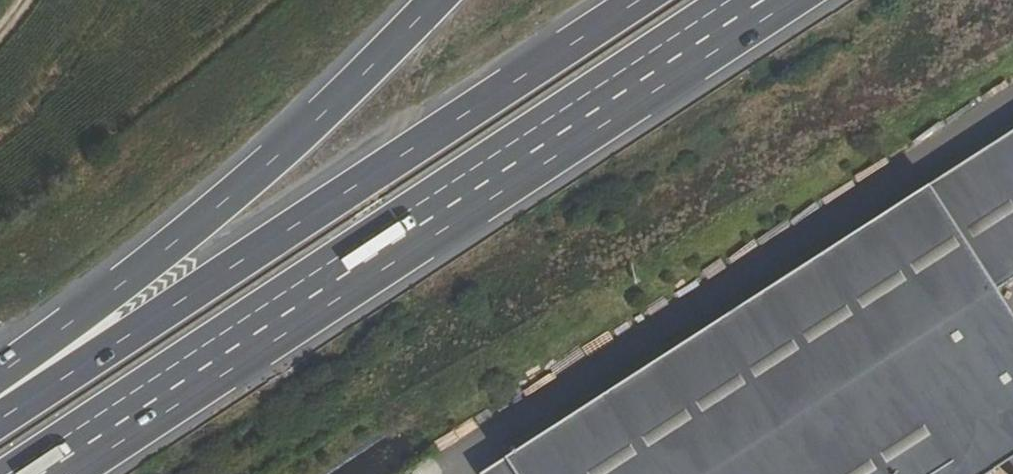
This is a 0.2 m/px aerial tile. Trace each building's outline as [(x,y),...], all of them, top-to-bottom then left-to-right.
[(991,472),(999,466),(1012,457),(1012,312),(997,288),(1012,278),(1012,128),(505,451),(520,473),(992,473),(991,472)] [(505,451),(479,467),(484,473),(520,473),(505,451)]
